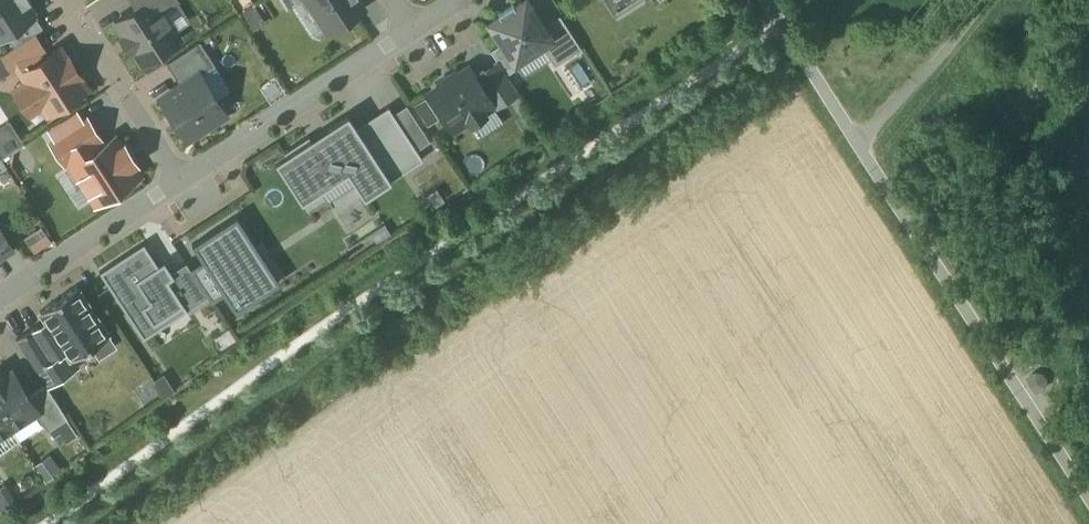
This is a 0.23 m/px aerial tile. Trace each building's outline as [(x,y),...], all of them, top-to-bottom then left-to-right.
[(0,3),(0,39),(38,15),(29,1),(30,1),(30,0),(4,0),(0,3)] [(114,22),(123,36),(121,37),(130,50),(131,49),(141,63),(179,38),(158,6),(154,0),(147,0),(137,7),(114,22)] [(328,31),(363,8),(358,0),(308,0),(328,31)] [(514,4),(512,2),(497,11),(499,14),(488,21),(514,61),(541,44),(551,37),(543,25),(527,0),(521,0),(514,4)] [(581,48),(559,14),(543,25),(551,37),(541,44),(554,65),(578,49),(578,50),(581,48)] [(33,33),(2,54),(13,71),(18,67),(41,52),(44,50),(33,33)] [(215,64),(199,41),(166,62),(180,84),(199,73),(200,74),(215,64)] [(67,57),(66,58),(59,47),(44,57),(21,72),(27,81),(14,90),(21,101),(29,112),(42,104),(48,113),(86,88),(79,77),(80,77),(67,57)] [(41,52),(18,67),(21,72),(44,57),(41,52)] [(497,61),(475,75),(481,85),(483,88),(494,104),(493,104),(494,107),(517,92),(497,61)] [(469,66),(458,74),(456,72),(439,84),(440,85),(428,93),(452,129),(468,119),(470,122),(484,113),(483,111),(493,104),(494,104),(483,88),(481,85),(475,75),(469,66)] [(180,84),(161,97),(187,138),(216,119),(216,120),(225,113),(200,74),(199,73),(180,84)] [(388,105),(356,126),(391,179),(422,158),(388,105)] [(39,131),(84,208),(137,177),(112,133),(94,143),(75,110),(39,131)] [(364,197),(391,179),(356,126),(347,113),(310,138),(275,161),(301,201),(347,172),(364,197)] [(19,145),(7,122),(0,125),(0,155),(19,145)] [(436,188),(424,196),(432,208),(444,200),(436,188)] [(96,270),(136,338),(143,336),(185,311),(200,308),(208,303),(219,300),(228,314),(255,298),(248,300),(274,284),(259,258),(258,255),(250,242),(248,236),(236,215),(235,215),(188,243),(193,263),(186,268),(183,262),(165,273),(161,261),(150,264),(148,255),(141,243),(96,270)] [(31,253),(49,241),(38,225),(21,236),(31,253)] [(12,244),(0,226),(0,252),(12,244)] [(77,286),(39,310),(71,358),(91,345),(99,356),(100,356),(115,345),(81,293),(77,286)] [(38,334),(33,327),(16,338),(36,370),(54,359),(38,334)] [(11,372),(3,377),(0,373),(0,412),(10,427),(35,411),(36,410),(27,396),(11,372)] [(45,384),(27,396),(36,410),(35,411),(47,430),(67,418),(55,398),(45,384)] [(0,412),(0,433),(10,427),(0,412)]
